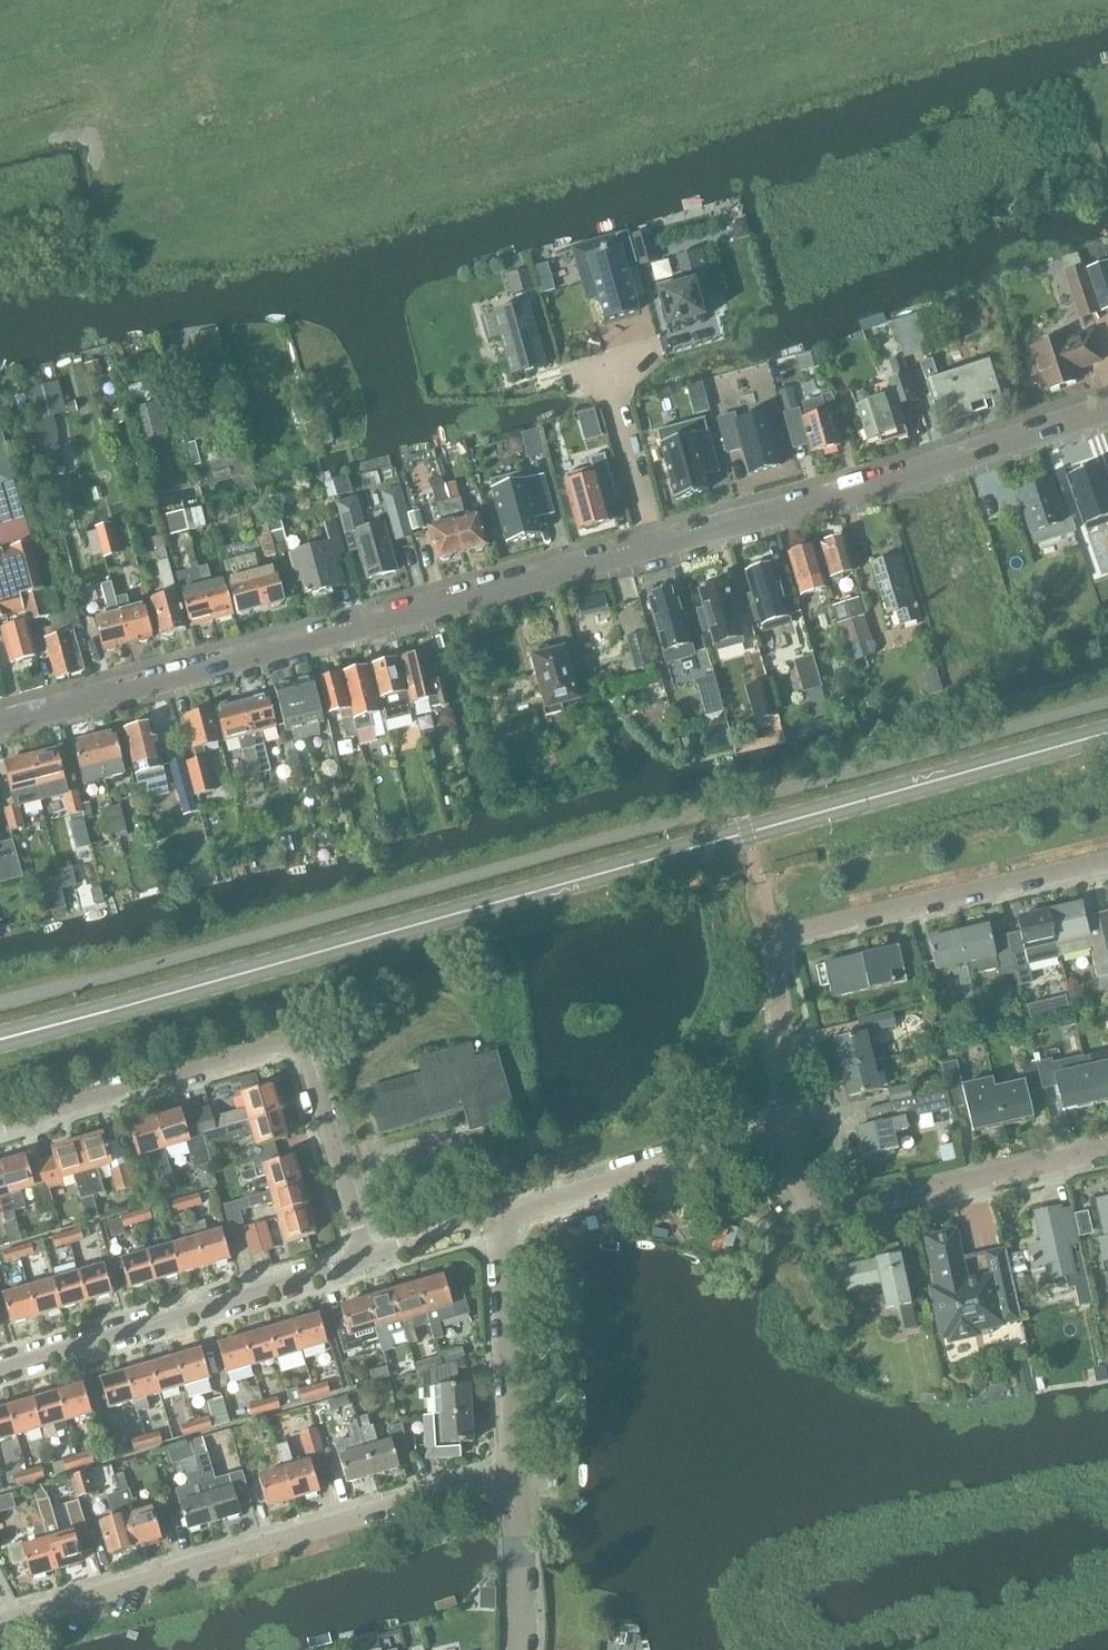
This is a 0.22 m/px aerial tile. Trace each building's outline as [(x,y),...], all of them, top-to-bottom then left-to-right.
[(647,231),(629,236),(636,263),(637,266),(640,265),(655,261),(647,231)] [(601,252),(586,256),(604,320),(638,311),(626,266),(636,263),(629,236),(627,232),(615,235),(618,247),(605,251),(605,248),(600,250),(601,252)] [(710,325),(706,308),(720,304),(707,257),(683,263),(689,284),(663,291),(664,298),(663,298),(668,316),(673,335),(710,325)] [(1087,269),(1101,311),(1107,309),(1107,262),(1087,269)] [(1080,317),(1081,318),(1098,313),(1082,267),(1065,273),(1066,274),(1067,273),(1081,317),(1080,317)] [(528,270),(516,274),(522,293),(533,290),(528,270)] [(512,377),(546,367),(528,303),(494,313),(494,314),(481,317),(488,341),(501,338),(512,377)] [(892,321),(904,357),(927,349),(915,314),(892,321)] [(207,332),(187,337),(193,360),(213,355),(207,332)] [(1040,380),(1044,391),(1079,380),(1075,368),(1083,365),(1084,366),(1101,361),(1092,333),(1066,342),(1065,337),(1061,339),(1059,334),(1044,339),(1044,344),(1030,349),(1032,353),(1026,355),(1034,382),(1040,380)] [(902,356),(888,360),(893,376),(907,372),(902,356)] [(84,363),(89,379),(103,375),(98,359),(84,363)] [(970,410),(985,405),(984,402),(991,400),(993,408),(1010,402),(996,359),(938,378),(932,359),(920,363),(934,406),(941,404),(948,423),(972,415),(970,410)] [(907,436),(898,407),(918,400),(909,373),(888,380),(892,394),(856,406),(867,441),(879,437),(881,443),(861,450),(861,451),(907,436)] [(28,389),(34,419),(41,451),(43,450),(50,477),(66,472),(57,441),(59,441),(53,416),(64,413),(57,383),(28,389)] [(792,388),(777,392),(783,413),(798,408),(792,388)] [(822,398),(802,404),(806,418),(802,419),(808,443),(811,454),(839,446),(831,415),(840,412),(832,394),(821,397),(822,398)] [(704,398),(689,403),(691,413),(707,408),(704,398)] [(74,400),(64,403),(66,412),(77,410),(74,400)] [(312,404),(324,444),(334,441),(322,401),(312,404)] [(133,408),(140,439),(168,433),(159,402),(133,408)] [(742,449),(748,475),(780,466),(767,415),(736,423),(734,414),(717,419),(727,453),(742,449)] [(705,418),(655,431),(656,432),(657,432),(674,498),(673,498),(673,499),(709,489),(708,488),(707,489),(701,466),(716,463),(704,419),(705,419),(705,418)] [(15,484),(0,423),(0,488),(15,484)] [(591,475),(561,483),(574,532),(609,523),(601,495),(612,492),(601,454),(586,458),(591,475)] [(1067,478),(1086,532),(1107,524),(1107,492),(1107,493),(1105,484),(1098,467),(1067,478)] [(522,472),(489,481),(506,544),(539,535),(532,511),(550,506),(542,476),(524,481),(522,472)] [(336,495),(339,503),(336,504),(350,552),(360,549),(368,579),(396,571),(383,524),(358,531),(350,500),(348,501),(341,477),(324,482),(328,497),(336,495)] [(1068,512),(1063,498),(1054,501),(1049,485),(1018,495),(1031,534),(1049,528),(1051,535),(1063,531),(1060,524),(1061,524),(1058,515),(1068,512)] [(458,490),(446,494),(446,495),(448,502),(460,499),(458,490)] [(446,495),(435,498),(437,505),(448,502),(446,495)] [(460,499),(448,502),(462,553),(473,550),(476,552),(482,550),(484,547),(488,546),(479,514),(465,518),(460,499)] [(462,553),(448,502),(437,505),(442,524),(427,528),(436,560),(440,559),(443,561),(449,559),(451,556),(462,553)] [(402,504),(387,508),(396,540),(411,536),(410,530),(405,514),(402,504)] [(201,507),(184,512),(189,529),(205,525),(201,507)] [(184,510),(165,515),(171,535),(189,531),(189,529),(184,512),(184,510)] [(415,511),(405,514),(410,530),(420,527),(415,511)] [(0,523),(0,536),(1,542),(32,538),(30,519),(0,523)] [(281,521),(268,525),(273,544),(286,541),(281,521)] [(299,568),(307,595),(341,586),(333,557),(344,554),(336,523),(324,526),(329,543),(290,554),(294,570),(299,568)] [(268,524),(256,527),(264,558),(276,555),(273,544),(268,525),(268,524)] [(118,553),(111,527),(98,531),(105,557),(118,553)] [(820,544),(830,577),(831,584),(840,581),(838,575),(855,570),(845,537),(841,538),(838,536),(833,538),(831,541),(820,544)] [(890,539),(894,551),(902,549),(898,536),(890,539)] [(20,597),(44,590),(31,543),(10,549),(0,552),(0,619),(11,616),(24,612),(20,597)] [(150,600),(160,635),(164,634),(167,636),(173,635),(175,631),(186,628),(176,593),(163,544),(154,546),(157,557),(168,595),(150,600)] [(788,553),(797,585),(823,578),(814,546),(788,553)] [(900,556),(897,557),(896,553),(882,557),(883,561),(872,565),(887,615),(896,612),(901,626),(919,620),(916,609),(917,609),(917,607),(915,607),(900,556)] [(248,561),(251,573),(261,608),(271,605),(274,607),(280,605),(281,602),(284,602),(275,567),(261,571),(258,558),(248,561)] [(212,621),(198,569),(196,562),(190,564),(191,570),(176,574),(191,627),(212,621)] [(751,571),(746,572),(756,605),(752,607),(756,621),(760,619),(764,631),(790,624),(773,564),(768,566),(767,562),(750,566),(751,571)] [(207,567),(198,569),(212,621),(234,615),(224,579),(211,583),(207,567)] [(261,608),(251,573),(228,579),(237,614),(240,613),(243,615),(249,614),(251,610),(261,608)] [(128,644),(116,599),(111,583),(101,585),(109,615),(94,619),(103,651),(107,650),(109,652),(115,650),(116,647),(128,644)] [(735,616),(726,584),(720,586),(719,583),(705,587),(706,589),(699,591),(704,609),(696,611),(702,632),(710,630),(716,651),(743,643),(735,617),(737,617),(737,615),(735,616)] [(49,617),(60,613),(53,589),(22,597),(28,622),(49,617)] [(582,614),(609,608),(605,590),(578,596),(582,614)] [(653,598),(649,599),(667,662),(693,655),(675,591),(671,592),(670,590),(652,595),(653,598)] [(126,596),(116,599),(128,644),(139,641),(142,643),(147,641),(149,639),(153,638),(144,606),(130,610),(126,596)] [(833,606),(838,623),(864,616),(859,598),(833,606)] [(44,638),(56,679),(84,672),(73,631),(81,629),(76,609),(60,613),(49,617),(54,635),(44,638)] [(838,626),(845,647),(849,660),(863,656),(859,643),(871,639),(864,618),(838,626)] [(3,622),(5,629),(2,629),(11,663),(22,660),(25,662),(31,660),(32,657),(36,656),(27,623),(13,626),(12,620),(3,622)] [(644,632),(627,636),(635,669),(653,664),(644,632)] [(549,647),(531,652),(544,700),(541,700),(543,709),(578,700),(564,649),(551,653),(549,647)] [(405,657),(401,658),(409,690),(412,704),(432,699),(434,708),(447,705),(441,681),(434,683),(427,652),(416,655),(413,653),(407,654),(405,657)] [(812,657),(795,662),(803,692),(820,687),(812,657)] [(372,665),(371,666),(380,699),(385,721),(411,715),(409,709),(413,708),(412,704),(409,690),(405,692),(397,659),(386,662),(382,660),(376,662),(375,665),(372,665)] [(346,673),(342,674),(353,716),(356,729),(373,725),(382,723),(382,722),(368,667),(359,669),(357,670),(354,668),(347,670),(346,673)] [(848,669),(833,673),(840,698),(855,694),(848,669)] [(320,680),(317,680),(326,715),(340,711),(342,719),(353,716),(342,674),(331,677),(327,675),(321,676),(320,680)] [(713,677),(696,682),(705,714),(722,709),(713,677)] [(302,682),(294,684),(307,738),(320,735),(319,723),(323,722),(313,681),(302,684),(302,682)] [(307,738),(294,684),(285,686),(286,688),(275,691),(286,732),(290,731),(295,741),(307,738)] [(253,699),(241,702),(260,773),(271,770),(261,731),(276,727),(267,695),(264,696),(261,694),(255,696),(253,699)] [(860,698),(866,717),(874,715),(868,695),(860,698)] [(775,715),(770,698),(758,702),(762,718),(775,715)] [(260,773),(241,702),(230,705),(227,703),(221,705),(219,708),(215,709),(224,741),(239,737),(249,776),(260,773)] [(194,749),(196,760),(206,758),(203,747),(220,743),(211,710),(208,711),(205,709),(199,711),(197,714),(185,717),(194,749)] [(440,712),(435,720),(438,728),(447,725),(451,724),(448,710),(444,711),(440,712)] [(353,716),(342,719),(347,738),(358,735),(356,729),(353,716)] [(124,729),(134,767),(138,784),(134,785),(138,801),(147,799),(145,791),(147,791),(145,782),(165,778),(152,723),(149,723),(146,720),(138,722),(136,726),(124,729)] [(722,724),(699,731),(705,752),(728,745),(722,724)] [(115,732),(94,737),(105,781),(125,775),(115,732)] [(105,781),(94,737),(74,742),(84,786),(105,781)] [(332,741),(323,743),(327,758),(336,756),(332,741)] [(295,749),(286,752),(290,768),(300,766),(295,749)] [(57,751),(31,757),(38,787),(65,780),(57,751)] [(38,787),(31,757),(4,764),(11,793),(38,787)] [(197,760),(196,760),(186,763),(184,757),(169,761),(183,816),(198,812),(194,796),(215,791),(207,757),(206,758),(215,790),(195,795),(187,763),(197,760)] [(206,758),(196,760),(197,760),(187,763),(195,795),(215,790),(206,758)] [(64,794),(70,815),(83,812),(81,805),(77,791),(64,794)] [(89,803),(81,805),(83,812),(84,818),(84,819),(92,817),(89,803)] [(11,830),(13,842),(26,838),(18,805),(5,809),(11,830)] [(120,805),(112,808),(118,834),(127,831),(120,805)] [(118,834),(112,808),(103,810),(109,836),(118,834)] [(84,818),(71,821),(77,846),(90,843),(84,819),(84,818)] [(5,880),(22,876),(13,841),(0,845),(0,860),(5,880)] [(171,842),(157,846),(165,878),(180,874),(171,842)] [(44,876),(47,908),(65,906),(62,874),(44,876)] [(100,888),(90,891),(93,905),(103,903),(100,888)] [(1050,912),(1057,942),(1060,955),(1090,949),(1097,979),(1107,976),(1107,959),(1097,914),(1084,917),(1082,904),(1050,912)] [(1021,932),(1007,935),(1016,971),(1030,968),(1026,950),(1057,942),(1050,912),(1018,919),(1021,932)] [(988,926),(959,933),(968,975),(998,969),(999,975),(1016,971),(1007,935),(991,939),(988,926)] [(968,975),(959,933),(929,940),(936,971),(951,967),(953,976),(958,975),(964,1004),(974,1001),(968,975)] [(898,946),(861,955),(861,957),(851,960),(851,957),(816,965),(820,987),(833,984),(836,997),(906,981),(898,946)] [(1030,968),(1016,971),(1019,985),(1033,982),(1030,968)] [(1065,998),(1027,1007),(1031,1023),(1069,1014),(1065,998)] [(892,1011),(870,1016),(857,1019),(860,1033),(895,1024),(892,1011)] [(835,1040),(842,1068),(883,1059),(883,1058),(884,1058),(880,1042),(867,1045),(864,1033),(835,1040)] [(368,1090),(380,1134),(476,1107),(482,1127),(515,1118),(496,1053),(474,1060),(470,1045),(418,1060),(422,1074),(368,1090)] [(883,1059),(842,1068),(848,1097),(878,1090),(874,1073),(886,1070),(883,1059)] [(1052,1059),(1036,1063),(1042,1087),(1057,1084),(1063,1110),(1093,1103),(1085,1067),(1058,1073),(1058,1072),(1055,1072),(1052,1059)] [(947,1090),(947,1091),(951,1105),(950,1105),(951,1108),(965,1105),(972,1131),(1003,1124),(994,1088),(995,1088),(992,1078),(963,1086),(956,1060),(941,1064),(947,1090)] [(1085,1067),(1093,1103),(1107,1099),(1107,1061),(1085,1067)] [(1024,1081),(995,1088),(994,1088),(1003,1124),(1033,1116),(1027,1091),(1042,1087),(1036,1063),(1021,1067),(1024,1081)] [(244,1088),(262,1086),(260,1072),(243,1074),(244,1088)] [(887,1089),(890,1102),(912,1097),(909,1083),(887,1089)] [(243,1094),(251,1120),(279,1112),(272,1085),(243,1094)] [(951,1105),(947,1091),(917,1098),(917,1097),(891,1103),(893,1115),(888,1116),(889,1121),(870,1125),(855,1129),(862,1157),(883,1152),(883,1156),(894,1153),(894,1150),(897,1149),(893,1133),(907,1129),(905,1117),(921,1113),(922,1117),(939,1113),(938,1108),(950,1105),(951,1105)] [(891,1103),(867,1109),(870,1125),(889,1121),(888,1116),(893,1115),(891,1103)] [(203,1134),(251,1120),(247,1108),(213,1118),(210,1108),(196,1112),(203,1134)] [(182,1112),(156,1119),(164,1148),(187,1141),(194,1168),(211,1163),(196,1112),(183,1116),(182,1112)] [(249,1149),(251,1158),(277,1151),(274,1141),(287,1138),(279,1112),(251,1120),(254,1132),(258,1146),(249,1149)] [(164,1148),(156,1119),(130,1127),(138,1156),(152,1152),(165,1197),(177,1194),(163,1148),(164,1148)] [(254,1132),(251,1120),(203,1134),(206,1146),(254,1132)] [(78,1142),(93,1195),(104,1192),(97,1168),(112,1163),(106,1141),(104,1134),(78,1142)] [(119,1138),(106,1141),(112,1163),(114,1168),(127,1164),(119,1138)] [(48,1186),(49,1186),(63,1181),(62,1178),(76,1174),(83,1198),(93,1195),(78,1142),(52,1150),(54,1158),(41,1162),(48,1186)] [(951,1146),(938,1149),(942,1164),(954,1161),(951,1146)] [(267,1176),(272,1191),(300,1182),(292,1157),(280,1160),(277,1151),(251,1158),(254,1169),(240,1173),(243,1183),(267,1176)] [(11,1204),(14,1212),(14,1211),(26,1208),(20,1190),(33,1186),(40,1209),(55,1205),(49,1186),(48,1186),(41,1162),(28,1166),(26,1157),(0,1165),(8,1194),(11,1204)] [(110,1169),(117,1192),(133,1187),(127,1164),(114,1168),(110,1169)] [(8,1194),(0,1165),(0,1196),(8,1194)] [(275,1202),(279,1217),(308,1208),(300,1182),(272,1191),(223,1205),(230,1227),(243,1223),(240,1212),(275,1202)] [(199,1194),(184,1198),(187,1208),(202,1204),(199,1194)] [(1096,1199),(1103,1229),(1097,1230),(1099,1238),(1097,1238),(1104,1273),(1107,1272),(1107,1196),(1096,1199)] [(187,1208),(184,1198),(170,1203),(173,1212),(187,1208)] [(14,1212),(11,1204),(2,1206),(6,1221),(16,1218),(14,1211),(14,1212)] [(1045,1266),(1048,1279),(1065,1275),(1068,1286),(1077,1284),(1076,1280),(1087,1278),(1085,1269),(1074,1271),(1068,1245),(1079,1243),(1071,1208),(1060,1211),(1059,1207),(1033,1213),(1040,1243),(1028,1246),(1033,1269),(1045,1266)] [(308,1208),(279,1217),(287,1243),(315,1234),(308,1208)] [(149,1209),(135,1213),(137,1223),(152,1219),(149,1209)] [(137,1223),(135,1213),(121,1217),(124,1227),(137,1223)] [(1087,1214),(1075,1216),(1079,1234),(1091,1231),(1087,1214)] [(192,1224),(196,1238),(205,1267),(230,1260),(222,1230),(209,1234),(205,1220),(192,1224)] [(244,1228),(251,1254),(268,1249),(264,1237),(269,1235),(265,1222),(244,1228)] [(88,1228),(81,1230),(83,1237),(90,1235),(88,1228)] [(81,1230),(67,1233),(69,1243),(84,1239),(83,1237),(81,1230)] [(1004,1325),(1004,1322),(1021,1318),(1006,1249),(987,1254),(991,1275),(967,1280),(956,1230),(926,1237),(937,1288),(932,1289),(932,1288),(930,1289),(941,1339),(948,1337),(949,1342),(950,1341),(950,1339),(970,1335),(968,1327),(985,1323),(987,1329),(1004,1325)] [(69,1243),(67,1233),(53,1238),(55,1247),(69,1243)] [(196,1238),(171,1245),(180,1274),(205,1267),(196,1238)] [(31,1244),(17,1248),(20,1258),(34,1254),(31,1244)] [(885,1257),(835,1268),(843,1304),(844,1304),(841,1292),(881,1283),(892,1333),(916,1328),(910,1303),(897,1244),(882,1247),(885,1257)] [(171,1245),(146,1252),(154,1282),(180,1274),(171,1245)] [(20,1258),(17,1248),(3,1252),(6,1262),(20,1258)] [(154,1282),(146,1252),(121,1260),(129,1289),(154,1282)] [(104,1265),(78,1272),(87,1302),(112,1294),(104,1265)] [(78,1272),(53,1280),(62,1309),(87,1302),(78,1272)] [(448,1290),(444,1277),(417,1285),(426,1313),(428,1312),(436,1340),(444,1338),(439,1322),(468,1314),(460,1286),(448,1290)] [(53,1280),(28,1287),(37,1317),(62,1309),(53,1280)] [(417,1285),(392,1292),(404,1331),(405,1331),(409,1344),(417,1341),(410,1318),(426,1313),(417,1285)] [(37,1317),(28,1287),(3,1295),(11,1324),(37,1317)] [(392,1292),(367,1300),(376,1328),(383,1351),(392,1349),(388,1336),(404,1331),(392,1292)] [(376,1328),(367,1300),(341,1307),(343,1314),(333,1317),(344,1353),(365,1347),(360,1333),(376,1328)] [(319,1314),(294,1322),(302,1351),(327,1344),(319,1314)] [(294,1322),(268,1329),(277,1359),(302,1351),(294,1322)] [(268,1329),(243,1337),(252,1366),(277,1359),(268,1329)] [(252,1366),(243,1337),(218,1344),(226,1373),(252,1366)] [(466,1359),(463,1347),(440,1354),(440,1355),(443,1365),(466,1359)] [(201,1349),(176,1357),(184,1386),(209,1379),(201,1349)] [(440,1355),(426,1359),(429,1369),(443,1365),(440,1355)] [(176,1357),(151,1364),(159,1393),(184,1386),(176,1357)] [(434,1415),(434,1416),(472,1414),(470,1385),(459,1386),(457,1363),(443,1367),(423,1373),(424,1400),(435,1399),(436,1415),(434,1415)] [(1018,1366),(1023,1393),(1036,1391),(1031,1363),(1018,1366)] [(125,1372),(134,1401),(137,1412),(151,1408),(148,1397),(159,1393),(151,1364),(125,1372)] [(108,1408),(134,1401),(125,1372),(100,1379),(108,1408)] [(315,1396),(309,1375),(303,1377),(306,1387),(298,1390),(297,1387),(287,1390),(291,1404),(315,1396)] [(312,1386),(315,1396),(331,1392),(328,1384),(327,1381),(312,1386)] [(83,1384),(58,1392),(66,1421),(92,1413),(83,1384)] [(58,1392),(33,1399),(41,1428),(66,1421),(58,1392)] [(208,1416),(194,1420),(198,1432),(230,1422),(222,1396),(206,1401),(211,1418),(208,1419),(208,1416)] [(276,1397),(262,1401),(266,1413),(280,1409),(276,1397)] [(33,1399),(8,1407),(16,1436),(41,1428),(33,1399)] [(266,1413),(262,1401),(248,1405),(252,1417),(266,1413)] [(0,1409),(0,1441),(16,1436),(8,1407),(0,1409)] [(434,1416),(428,1416),(425,1417),(428,1458),(461,1456),(460,1443),(473,1442),(472,1414),(434,1416)] [(362,1436),(365,1449),(373,1475),(399,1468),(396,1456),(410,1452),(410,1451),(405,1434),(402,1424),(388,1428),(392,1441),(379,1445),(373,1425),(370,1426),(366,1415),(356,1418),(362,1436)] [(350,1439),(362,1436),(356,1418),(345,1421),(350,1439)] [(198,1432),(194,1420),(180,1425),(183,1436),(198,1432)] [(282,1460),(285,1470),(293,1499),(319,1491),(311,1462),(294,1467),(287,1443),(283,1428),(273,1430),(277,1446),(278,1446),(282,1460)] [(301,1433),(308,1458),(324,1454),(317,1429),(301,1433)] [(158,1431),(145,1436),(148,1448),(162,1443),(158,1431)] [(414,1433),(405,1434),(410,1451),(415,1451),(414,1433)] [(148,1448),(145,1436),(131,1440),(135,1452),(148,1448)] [(190,1440),(191,1444),(195,1457),(214,1522),(240,1514),(238,1506),(251,1503),(242,1472),(215,1480),(202,1436),(190,1440)] [(195,1457),(191,1444),(181,1447),(189,1476),(187,1477),(194,1499),(180,1503),(188,1530),(214,1522),(195,1457)] [(273,1463),(282,1460),(278,1446),(277,1446),(269,1449),(273,1463)] [(373,1475),(365,1449),(339,1456),(347,1483),(373,1475)] [(90,1451),(76,1456),(80,1468),(94,1463),(90,1451)] [(80,1468),(76,1456),(62,1460),(66,1472),(80,1468)] [(293,1499),(285,1470),(259,1478),(253,1458),(241,1462),(250,1496),(263,1492),(267,1506),(293,1499)] [(40,1466),(27,1470),(30,1482),(44,1479),(40,1466)] [(30,1482),(27,1470),(13,1474),(16,1486),(30,1482)] [(91,1494),(85,1472),(72,1476),(78,1498),(91,1494)] [(124,1476),(115,1478),(119,1493),(128,1490),(124,1476)] [(128,1490),(119,1493),(135,1545),(161,1537),(153,1509),(139,1513),(135,1500),(132,1501),(128,1490)] [(135,1545),(119,1493),(107,1496),(115,1521),(101,1525),(109,1553),(113,1552),(115,1554),(123,1552),(123,1549),(135,1545)] [(15,1507),(11,1494),(0,1497),(0,1512),(15,1507)] [(73,1521),(85,1518),(80,1497),(68,1500),(73,1521)] [(36,1502),(41,1516),(56,1568),(83,1560),(81,1553),(92,1550),(84,1523),(72,1527),(74,1532),(60,1536),(48,1498),(36,1502)] [(65,1502),(54,1505),(62,1529),(73,1526),(65,1502)] [(56,1568),(41,1516),(32,1519),(35,1531),(34,1531),(37,1543),(23,1547),(21,1542),(7,1546),(13,1565),(26,1561),(30,1576),(56,1568)]
